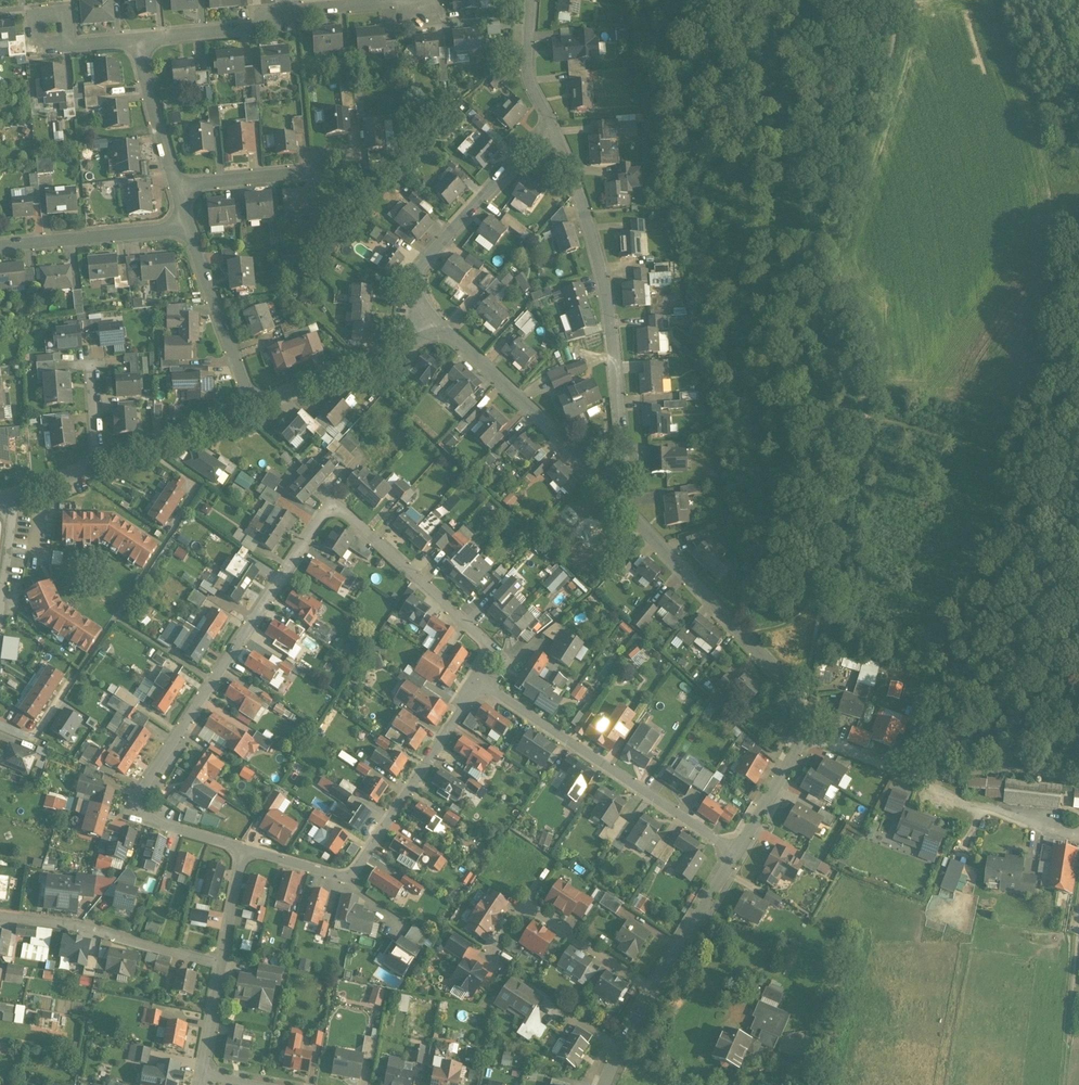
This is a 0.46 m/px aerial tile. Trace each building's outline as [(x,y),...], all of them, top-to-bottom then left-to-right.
[(82,4),(84,24),(112,21),(111,2),(109,2),(109,0),(97,0),(97,2),(82,4)] [(125,4),(136,3),(137,17),(155,15),(153,0),(125,0),(125,4)] [(172,11),(182,10),(182,9),(197,8),(196,0),(171,0),(172,11)] [(210,10),(238,7),(238,4),(239,4),(239,0),(209,0),(210,10)] [(239,4),(238,4),(238,7),(239,9),(247,9),(246,0),(239,0),(239,4)] [(459,1),(453,2),(454,11),(460,11),(460,12),(474,11),(475,13),(479,12),(478,0),(480,0),(459,0),(459,1)] [(558,15),(577,17),(579,0),(560,0),(558,15)] [(475,13),(474,13),(475,20),(489,19),(488,11),(479,12),(475,13)] [(0,24),(0,43),(8,42),(15,42),(14,38),(13,23),(0,24)] [(339,28),(329,29),(329,30),(313,32),(315,53),(316,53),(316,50),(325,49),(326,52),(341,51),(339,28)] [(382,30),(356,32),(359,58),(368,57),(369,59),(370,59),(370,53),(383,52),(384,52),(384,44),(382,30)] [(472,34),(453,36),(454,50),(455,56),(468,55),(468,58),(480,57),(478,32),(471,33),(472,34)] [(619,32),(611,33),(612,41),(620,40),(619,32)] [(574,40),(552,42),(553,63),(567,62),(568,75),(585,73),(584,61),(598,60),(596,42),(593,42),(592,34),(574,35),(574,40)] [(436,36),(414,38),(415,47),(408,48),(406,51),(406,54),(404,56),(405,61),(405,62),(405,61),(409,64),(414,64),(417,61),(438,59),(436,36)] [(14,38),(15,42),(8,42),(9,58),(26,56),(24,37),(14,38)] [(0,43),(0,51),(2,51),(4,53),(5,58),(9,58),(8,42),(0,43)] [(396,43),(384,44),(384,52),(383,52),(384,62),(397,60),(396,43)] [(277,45),(259,47),(261,68),(262,78),(263,78),(290,75),(287,47),(278,47),(277,45)] [(454,50),(445,51),(446,67),(456,66),(455,56),(454,50)] [(240,53),(218,55),(220,75),(242,73),(240,53)] [(349,54),(337,55),(339,72),(351,71),(349,54)] [(117,62),(94,64),(96,87),(119,85),(117,62)] [(193,62),(171,64),(174,87),(195,85),(196,84),(195,75),(193,62)] [(64,67),(42,70),(43,82),(37,83),(38,99),(45,98),(45,95),(53,94),(64,93),(66,92),(64,67)] [(246,75),(242,75),(243,89),(255,88),(253,68),(245,69),(246,75)] [(261,68),(253,68),(255,88),(264,87),(263,78),(262,78),(261,68)] [(500,70),(487,85),(493,90),(506,76),(500,70)] [(209,73),(195,75),(196,84),(195,85),(196,89),(210,87),(209,73)] [(585,73),(568,75),(568,82),(589,81),(588,73),(585,73)] [(629,84),(639,83),(638,74),(628,75),(629,84)] [(589,88),(581,88),(581,83),(569,84),(569,92),(572,92),(573,111),(591,110),(589,88)] [(106,89),(84,91),(85,100),(106,98),(106,89)] [(64,93),(53,94),(54,104),(65,103),(65,96),(64,93)] [(353,93),(340,94),(342,111),(346,111),(346,112),(355,111),(353,93)] [(73,95),(65,96),(65,103),(67,119),(75,118),(73,95)] [(106,98),(85,100),(86,109),(104,107),(107,106),(106,98)] [(526,113),(512,100),(495,118),(510,131),(526,113)] [(256,103),(244,105),(246,124),(258,123),(256,103)] [(107,106),(104,107),(106,129),(129,127),(127,104),(107,106)] [(218,107),(207,108),(209,122),(199,123),(200,130),(210,129),(220,128),(218,107)] [(342,111),(324,113),(326,136),(348,134),(346,112),(346,111),(342,111)] [(169,114),(170,125),(182,123),(181,113),(169,114)] [(634,116),(616,117),(617,125),(635,123),(634,116)] [(486,126),(477,117),(472,123),(481,131),(486,126)] [(302,118),(292,119),(293,134),(294,134),(294,136),(304,135),(302,118)] [(383,122),(363,124),(365,152),(385,150),(383,122)] [(617,125),(601,126),(602,139),(608,138),(608,139),(636,137),(635,123),(617,125)] [(55,124),(56,142),(65,141),(64,130),(60,130),(59,124),(55,124)] [(252,128),(228,130),(231,156),(254,154),(252,128)] [(200,130),(190,131),(193,155),(212,153),(210,129),(200,130)] [(502,141),(491,130),(486,136),(497,147),(502,141)] [(293,134),(274,137),(276,156),(296,154),(294,136),(294,134),(293,134)] [(602,139),(589,140),(590,160),(590,168),(615,166),(614,154),(609,154),(608,139),(608,138),(602,139)] [(498,153),(483,139),(475,147),(468,140),(457,152),(465,160),(468,157),(483,170),(498,153)] [(137,144),(115,146),(118,176),(132,175),(140,174),(139,164),(137,144)] [(385,156),(368,157),(369,164),(386,162),(385,156)] [(51,158),(36,160),(37,175),(52,174),(51,158)] [(458,168),(449,159),(444,165),(453,173),(458,168)] [(146,163),(139,164),(140,174),(132,175),(133,181),(134,181),(148,180),(146,163)] [(629,165),(617,166),(618,185),(625,184),(625,185),(629,185),(630,185),(629,172),(629,165)] [(639,171),(629,172),(630,185),(629,185),(630,189),(641,188),(639,171)] [(464,190),(449,176),(433,193),(449,207),(464,190)] [(148,180),(134,181),(135,188),(148,186),(148,187),(152,187),(152,179),(148,180)] [(550,186),(540,179),(536,184),(547,191),(550,186)] [(535,187),(525,180),(512,197),(530,210),(541,195),(533,190),(535,187)] [(618,185),(606,186),(607,209),(626,207),(625,185),(625,184),(618,185)] [(135,188),(126,189),(126,190),(128,189),(129,206),(128,206),(129,216),(151,214),(148,187),(148,186),(135,188)] [(38,188),(26,189),(27,199),(31,198),(32,206),(40,205),(38,188)] [(73,190),(46,192),(49,215),(75,213),(73,190)] [(294,193),(283,195),(285,214),(285,213),(306,211),(307,211),(306,200),(305,192),(304,192),(305,193),(294,194),(294,193)] [(423,202),(414,194),(409,200),(418,208),(423,202)] [(270,196),(245,198),(248,222),(249,222),(249,221),(260,220),(260,221),(272,220),(270,196)] [(27,199),(12,200),(13,218),(33,216),(32,206),(31,198),(27,199)] [(316,199),(306,200),(307,211),(306,211),(307,218),(317,217),(316,199)] [(224,200),(207,202),(210,228),(227,226),(225,206),(224,200)] [(233,205),(225,206),(227,226),(235,225),(233,205)] [(410,207),(396,223),(401,228),(416,241),(417,242),(431,226),(410,207)] [(561,210),(549,223),(553,232),(568,227),(561,210)] [(526,232),(506,216),(499,225),(500,225),(498,228),(505,234),(509,230),(521,239),(526,232)] [(490,218),(477,235),(494,248),(505,234),(498,228),(500,225),(499,225),(490,218)] [(643,221),(631,222),(632,235),(639,234),(639,235),(644,235),(643,221)] [(279,222),(271,223),(273,240),(281,240),(279,222)] [(553,232),(551,233),(552,234),(553,233),(561,256),(579,250),(579,249),(578,249),(572,234),(575,233),(572,226),(568,227),(553,232)] [(416,241),(401,228),(394,236),(410,247),(416,241)] [(398,241),(388,234),(383,241),(394,248),(398,241)] [(632,235),(620,236),(621,259),(640,257),(639,235),(639,234),(632,235)] [(234,251),(221,252),(223,266),(228,265),(236,264),(234,251)] [(390,251),(382,262),(383,263),(378,269),(378,268),(378,269),(391,278),(396,270),(402,261),(403,261),(403,260),(390,251)] [(455,256),(442,273),(459,286),(470,272),(473,267),(465,262),(464,263),(455,256)] [(483,267),(470,256),(465,262),(473,267),(479,272),(483,267)] [(116,257),(87,259),(90,282),(118,279),(116,257)] [(173,257),(141,260),(143,282),(158,281),(159,295),(174,293),(173,279),(175,279),(173,257)] [(236,264),(228,265),(231,292),(254,290),(251,262),(236,264)] [(676,264),(654,265),(654,275),(668,274),(669,286),(680,283),(676,264)] [(0,268),(0,290),(10,289),(10,290),(13,289),(13,288),(24,287),(23,271),(22,265),(0,268)] [(126,266),(119,267),(121,284),(128,283),(127,272),(126,266)] [(70,267),(40,270),(42,293),(72,290),(70,267)] [(33,270),(23,271),(24,287),(35,286),(33,270)] [(136,271),(127,272),(128,283),(129,289),(138,287),(136,271)] [(648,285),(647,271),(634,272),(635,285),(642,284),(642,285),(648,285)] [(489,276),(479,287),(485,293),(495,282),(489,276)] [(485,293),(484,294),(493,302),(504,289),(495,282),(485,293)] [(635,285),(623,285),(625,308),(644,307),(642,285),(642,284),(635,285)] [(582,286),(561,293),(561,294),(563,293),(571,315),(571,316),(587,310),(588,310),(588,309),(587,309),(582,294),(584,293),(584,292),(582,286)] [(367,290),(353,289),(353,290),(354,290),(352,307),(368,308),(368,300),(366,300),(367,290)] [(548,290),(530,297),(533,304),(551,298),(548,290)] [(81,292),(73,292),(75,317),(77,317),(83,316),(81,292)] [(687,302),(681,303),(681,308),(673,309),(674,316),(689,314),(687,302)] [(508,319),(491,304),(486,310),(482,307),(474,316),(480,321),(482,319),(496,332),(508,319)] [(193,305),(167,308),(167,319),(179,318),(179,317),(193,317),(193,305)] [(368,308),(352,307),(351,307),(354,308),(353,325),(352,325),(368,326),(369,318),(367,318),(368,308)] [(264,308),(245,315),(253,339),(273,331),(264,308)] [(587,310),(571,316),(571,315),(567,316),(573,332),(574,334),(583,331),(594,327),(587,310)] [(325,319),(318,312),(313,318),(320,325),(325,319)] [(528,336),(540,324),(527,312),(515,324),(528,336)] [(83,316),(77,317),(77,323),(78,329),(79,335),(79,336),(88,335),(86,322),(85,316),(83,316)] [(193,317),(179,317),(179,318),(167,319),(167,330),(180,329),(180,341),(180,342),(180,344),(190,344),(197,343),(197,317),(193,317)] [(661,317),(649,318),(650,331),(656,330),(656,331),(662,331),(661,317)] [(101,321),(86,322),(88,335),(99,334),(98,328),(102,328),(101,321)] [(296,322),(280,328),(284,338),(293,335),(300,332),(296,322)] [(368,326),(352,325),(355,326),(353,343),(369,345),(370,336),(367,336),(368,326)] [(102,328),(98,328),(99,334),(101,348),(124,345),(122,326),(102,328)] [(78,329),(53,332),(55,353),(81,350),(79,336),(79,335),(78,329)] [(308,329),(300,332),(293,335),(296,345),(305,342),(312,339),(308,329)] [(650,331),(637,331),(639,354),(658,353),(657,334),(656,331),(656,330),(650,331)] [(583,331),(574,334),(573,332),(564,335),(567,344),(585,338),(583,331)] [(666,334),(657,334),(658,353),(667,352),(666,334)] [(293,335),(284,338),(286,345),(287,348),(296,345),(293,335)] [(312,340),(305,342),(309,354),(302,357),(303,361),(321,354),(315,338),(312,339),(312,340)] [(180,341),(165,341),(165,361),(165,362),(179,361),(188,361),(190,359),(190,344),(180,344),(180,342),(180,341)] [(286,345),(269,352),(270,352),(274,364),(273,365),(277,375),(294,369),(291,360),(302,357),(309,354),(305,342),(296,345),(287,348),(286,345)] [(518,342),(513,347),(510,344),(501,353),(507,359),(509,357),(523,370),(535,357),(518,342)] [(137,355),(124,356),(125,365),(130,365),(138,364),(137,355)] [(440,369),(425,357),(415,370),(420,373),(415,380),(424,387),(429,381),(431,381),(440,369)] [(179,369),(179,361),(165,362),(165,361),(161,361),(161,370),(175,370),(179,370),(179,369)] [(583,362),(565,370),(567,374),(570,382),(571,382),(569,378),(587,370),(583,362)] [(54,363),(36,365),(37,382),(44,382),(44,378),(55,378),(54,363)] [(130,378),(116,379),(117,398),(140,397),(139,377),(138,377),(138,364),(130,365),(130,378)] [(665,364),(644,365),(645,376),(640,376),(641,395),(661,394),(661,393),(660,381),(660,376),(666,376),(665,364)] [(408,365),(397,371),(400,378),(411,372),(408,365)] [(459,367),(447,379),(449,381),(453,385),(464,372),(459,367)] [(208,368),(179,369),(179,370),(175,370),(175,374),(182,374),(182,378),(188,378),(188,377),(208,377),(208,368)] [(480,387),(464,372),(453,385),(454,385),(460,391),(451,401),(449,399),(448,399),(459,409),(469,399),(480,387)] [(567,374),(549,382),(553,390),(570,382),(567,374)] [(443,376),(436,386),(442,391),(449,381),(447,379),(443,376)] [(55,378),(44,378),(44,382),(46,407),(71,405),(69,377),(55,378)] [(208,377),(188,377),(188,378),(188,392),(188,402),(213,401),(212,377),(208,377)] [(182,378),(173,378),(173,393),(188,392),(188,378),(182,378)] [(668,381),(660,381),(661,393),(669,393),(668,387),(670,385),(670,383),(668,381)] [(5,420),(4,420),(11,419),(10,408),(3,409),(0,382),(0,421),(5,420)] [(592,382),(574,390),(584,414),(603,405),(592,382)] [(454,385),(445,395),(449,399),(451,401),(460,391),(454,385)] [(574,390),(568,393),(570,397),(559,402),(567,421),(568,424),(572,425),(577,423),(578,419),(577,417),(584,414),(574,390)] [(697,393),(679,394),(679,402),(686,401),(698,400),(697,393)] [(334,399),(319,415),(331,425),(334,428),(349,412),(334,399)] [(469,399),(459,409),(454,414),(461,421),(476,405),(469,399)] [(679,402),(663,402),(664,409),(667,409),(668,410),(686,409),(686,401),(679,402)] [(135,404),(118,405),(118,414),(135,413),(135,404)] [(162,421),(162,406),(154,407),(154,421),(162,421)] [(668,417),(658,417),(658,408),(659,408),(659,407),(642,408),(643,427),(650,427),(651,436),(650,436),(650,437),(668,436),(667,426),(668,426),(668,425),(668,418),(668,417)] [(490,411),(480,422),(485,427),(475,438),(485,448),(498,434),(506,426),(490,411)] [(118,414),(114,414),(115,436),(136,434),(135,413),(118,414)] [(471,413),(462,422),(468,427),(476,418),(471,413)] [(299,423),(290,415),(285,421),(282,421),(278,426),(278,428),(275,432),(290,445),(297,437),(300,437),(304,433),(304,430),(304,429),(305,429),(299,423)] [(314,423),(306,415),(299,423),(305,429),(304,429),(313,437),(320,429),(314,423)] [(56,416),(40,418),(41,427),(50,426),(57,425),(56,416)] [(331,425),(320,416),(314,423),(320,429),(324,432),(331,425)] [(57,425),(50,426),(53,449),(74,447),(72,423),(57,425)] [(19,429),(6,430),(7,439),(7,440),(20,439),(19,429)] [(498,434),(485,448),(490,453),(503,439),(498,434)] [(451,435),(440,446),(447,453),(458,443),(451,435)] [(518,442),(511,450),(505,456),(511,461),(519,453),(529,463),(540,451),(524,437),(518,442)] [(513,438),(506,445),(511,450),(518,442),(513,438)] [(9,464),(8,454),(5,454),(4,440),(7,440),(7,439),(0,440),(0,465),(9,464)] [(693,442),(676,443),(676,451),(693,450),(693,442)] [(501,443),(493,452),(498,458),(507,449),(501,443)] [(354,460),(341,448),(333,457),(340,464),(345,469),(354,460)] [(225,470),(196,450),(192,457),(190,456),(184,464),(215,485),(225,470)] [(669,450),(651,451),(651,474),(670,473),(670,472),(682,471),(682,454),(670,455),(669,450)] [(329,454),(310,475),(322,485),(335,471),(334,471),(340,464),(333,457),(329,454)] [(572,477),(558,464),(547,475),(561,488),(572,477)] [(539,465),(530,474),(536,480),(544,471),(539,465)] [(249,492),(256,481),(243,472),(236,483),(249,492)] [(370,486),(356,473),(346,484),(360,497),(370,486)] [(281,483),(268,474),(261,485),(267,489),(274,494),(281,483)] [(310,475),(305,481),(302,478),(295,486),(308,499),(309,499),(322,485),(310,475)] [(177,477),(171,487),(178,492),(185,483),(177,477)] [(370,486),(360,497),(374,510),(390,492),(376,479),(370,486)] [(400,482),(390,492),(400,501),(409,492),(410,491),(400,482)] [(235,485),(230,492),(242,500),(247,493),(235,485)] [(171,487),(170,486),(163,497),(177,507),(184,496),(178,492),(171,487)] [(308,499),(295,486),(287,494),(286,492),(285,493),(303,505),(308,499)] [(696,486),(679,488),(680,495),(685,494),(685,495),(698,493),(696,486)] [(274,494),(267,489),(262,497),(274,505),(279,497),(274,494)] [(409,492),(400,501),(407,507),(415,498),(409,492)] [(513,494),(504,502),(511,509),(519,501),(513,494)] [(680,495),(664,497),(666,514),(664,514),(666,526),(690,523),(688,511),(687,511),(685,495),(685,494),(680,495)] [(177,507),(163,497),(156,508),(170,517),(177,507)] [(170,517),(156,508),(149,519),(163,528),(170,517)] [(295,523),(276,510),(269,521),(258,514),(255,519),(269,528),(282,537),(288,529),(290,530),(295,523)] [(414,526),(404,516),(393,528),(407,541),(422,525),(418,521),(414,526)] [(422,525),(407,541),(421,553),(431,543),(432,542),(427,538),(439,524),(430,516),(422,525)] [(157,548),(112,518),(63,517),(63,543),(104,544),(142,569),(157,548)] [(546,526),(540,533),(548,540),(554,533),(546,526)] [(282,537),(269,528),(259,544),(271,553),(282,537)] [(432,542),(431,543),(441,551),(447,545),(454,537),(444,528),(432,542)] [(248,536),(239,530),(232,539),(242,546),(248,536)] [(351,541),(335,530),(324,548),(340,559),(346,551),(349,546),(352,541),(351,541)] [(696,531),(684,536),(687,544),(699,539),(696,531)] [(454,537),(447,545),(458,555),(469,543),(458,532),(454,537)] [(354,537),(351,541),(352,541),(349,546),(354,550),(361,541),(354,537)] [(709,540),(693,554),(700,562),(701,561),(707,567),(706,568),(718,557),(717,557),(711,551),(716,547),(709,540)] [(354,550),(349,546),(346,551),(351,555),(354,550)] [(186,562),(191,553),(181,548),(177,557),(186,562)] [(466,549),(454,562),(451,560),(440,571),(455,584),(477,560),(466,549)] [(54,552),(53,566),(63,566),(64,553),(54,552)] [(635,552),(628,562),(633,566),(640,556),(635,552)] [(718,557),(706,568),(717,580),(729,568),(718,557),(717,557),(718,557)] [(477,560),(455,584),(469,598),(479,586),(481,588),(485,587),(489,583),(487,581),(492,575),(488,571),(489,570),(477,560)] [(646,560),(636,572),(650,584),(660,572),(646,560)] [(339,577),(315,561),(307,574),(323,585),(336,594),(337,594),(342,587),(345,582),(339,577)] [(626,562),(618,571),(624,576),(632,567),(626,562)] [(552,575),(544,585),(554,593),(569,576),(556,564),(549,572),(552,575)] [(245,565),(235,581),(247,589),(258,573),(245,565)] [(357,579),(344,570),(339,577),(345,582),(342,587),(348,592),(357,579)] [(492,575),(487,581),(489,583),(495,588),(502,580),(494,573),(492,575)] [(247,589),(235,581),(230,587),(220,580),(214,589),(218,592),(224,596),(224,597),(237,605),(247,589)] [(511,581),(493,600),(497,604),(498,603),(499,604),(507,595),(512,600),(521,590),(511,581)] [(214,589),(204,582),(200,589),(214,598),(218,592),(214,589)] [(495,588),(489,583),(485,587),(480,593),(486,598),(495,588)] [(100,633),(60,606),(50,584),(26,594),(39,623),(86,654),(100,633)] [(207,600),(194,592),(187,602),(200,610),(207,600)] [(310,603),(295,592),(286,605),(302,616),(304,614),(312,619),(320,607),(311,601),(310,603)] [(684,605),(669,593),(659,605),(669,613),(662,621),(673,631),(690,610),(684,605)] [(507,595),(499,604),(498,603),(497,604),(488,615),(502,628),(520,608),(512,600),(507,595)] [(411,599),(400,616),(419,628),(429,611),(411,599)] [(649,604),(641,613),(648,619),(649,618),(656,610),(649,604)] [(520,608),(502,628),(516,641),(534,620),(520,608)] [(214,612),(212,610),(206,619),(208,621),(200,633),(213,642),(227,620),(214,611),(214,612)] [(648,619),(641,613),(632,624),(642,632),(651,620),(649,618),(648,619)] [(146,614),(139,621),(146,628),(153,621),(146,614)] [(544,615),(531,629),(536,635),(552,622),(544,615)] [(695,622),(689,629),(686,625),(676,638),(689,648),(698,637),(712,649),(713,649),(723,637),(716,631),(715,632),(706,624),(707,624),(699,617),(695,622)] [(691,618),(686,625),(689,629),(695,622),(691,618)] [(446,627),(432,619),(422,633),(436,642),(436,641),(444,647),(454,632),(446,627)] [(330,632),(314,622),(309,629),(325,640),(330,632)] [(290,634),(274,623),(266,636),(282,647),(290,634)] [(565,630),(556,624),(542,635),(555,643),(562,633),(565,630)] [(188,635),(172,625),(163,639),(179,650),(188,635)] [(200,633),(184,657),(197,665),(213,642),(200,633)] [(562,633),(555,643),(548,655),(567,668),(581,646),(562,633)] [(20,661),(22,639),(6,638),(4,660),(20,661)] [(455,647),(448,658),(445,656),(449,650),(444,647),(436,641),(436,642),(429,653),(457,671),(467,655),(455,647)] [(352,645),(344,648),(348,658),(356,655),(352,645)] [(634,647),(626,655),(631,660),(639,653),(634,647)] [(548,660),(536,652),(525,668),(538,676),(547,682),(552,675),(543,669),(548,660)] [(457,671),(429,653),(415,673),(427,681),(428,679),(433,678),(449,689),(456,679),(453,677),(457,671)] [(277,670),(253,654),(245,667),(261,678),(260,680),(269,686),(279,671),(277,671),(277,670)] [(166,662),(155,655),(152,661),(162,668),(166,662)] [(841,673),(843,658),(829,655),(827,671),(841,673)] [(879,664),(863,662),(856,684),(869,688),(870,685),(874,686),(879,664)] [(292,671),(282,664),(277,670),(277,671),(279,671),(288,677),(292,671)] [(538,676),(525,668),(525,667),(515,684),(516,685),(514,688),(521,692),(523,689),(527,692),(524,695),(537,703),(537,704),(545,692),(547,688),(544,686),(535,680),(538,676)] [(49,669),(20,712),(21,713),(28,718),(34,722),(63,678),(49,669)] [(415,673),(414,672),(410,679),(423,687),(427,681),(415,673)] [(552,675),(547,682),(556,688),(557,688),(563,678),(554,672),(552,675)] [(162,691),(174,700),(185,684),(172,675),(162,691)] [(744,675),(737,684),(726,675),(718,685),(737,700),(741,695),(750,702),(750,703),(761,689),(754,683),(753,683),(745,676),(745,675),(744,675)] [(563,678),(557,688),(561,691),(567,681),(563,678)] [(556,688),(547,682),(544,686),(547,688),(545,692),(551,696),(556,688)] [(901,686),(892,683),(888,696),(897,699),(901,686)] [(258,701),(233,684),(225,697),(242,708),(239,714),(252,722),(264,705),(269,708),(259,701),(258,701)] [(855,697),(844,694),(838,712),(859,719),(869,688),(856,684),(859,685),(855,697)] [(162,691),(154,686),(148,696),(155,701),(151,707),(164,715),(174,700),(162,691)] [(431,702),(408,687),(398,702),(401,704),(417,714),(421,717),(436,727),(443,716),(440,714),(444,708),(432,700),(431,702)] [(578,687),(571,696),(578,701),(585,692),(578,687)] [(140,702),(119,689),(114,697),(124,704),(134,711),(140,702)] [(551,696),(545,692),(537,704),(537,703),(535,705),(551,715),(560,702),(558,701),(551,696)] [(273,701),(263,695),(259,701),(269,708),(273,701)] [(134,711),(124,704),(118,714),(131,722),(137,713),(134,711)] [(417,714),(401,704),(397,709),(402,713),(414,720),(417,714)] [(708,705),(704,714),(712,718),(716,709),(708,705)] [(279,706),(276,711),(288,717),(291,712),(279,706)] [(509,723),(484,707),(477,718),(476,719),(479,722),(501,736),(501,735),(503,736),(508,730),(506,729),(509,723)] [(50,731),(68,743),(83,722),(64,710),(50,731)] [(643,712),(634,726),(638,730),(640,731),(643,726),(650,716),(643,712)] [(21,713),(13,724),(21,729),(28,718),(21,713)] [(149,720),(137,713),(131,722),(130,723),(138,728),(142,731),(149,720)] [(414,720),(402,713),(398,719),(413,729),(413,728),(414,728),(417,723),(414,720)] [(471,714),(462,726),(472,733),(479,722),(476,719),(477,718),(471,714)] [(617,715),(613,720),(608,727),(605,731),(617,740),(615,744),(619,738),(624,741),(633,727),(632,726),(635,722),(624,714),(621,718),(617,715)] [(239,732),(213,715),(205,728),(219,737),(230,744),(231,745),(238,733),(239,732)] [(586,716),(576,730),(582,734),(591,720),(586,716)] [(900,725),(881,718),(872,740),(891,748),(900,725)] [(413,729),(398,719),(395,724),(399,727),(397,731),(400,733),(393,743),(400,747),(401,748),(403,745),(415,752),(426,736),(414,728),(413,728),(413,729)] [(608,727),(596,719),(585,736),(609,752),(615,744),(617,740),(605,731),(608,727)] [(135,731),(123,723),(115,736),(127,744),(140,752),(150,736),(142,731),(138,728),(135,731)] [(659,737),(643,726),(640,731),(638,730),(630,741),(648,754),(659,737)] [(219,737),(205,728),(198,738),(208,745),(211,740),(215,743),(219,737)] [(542,740),(530,732),(526,737),(521,745),(518,750),(530,758),(542,740)] [(742,732),(735,743),(741,746),(747,737),(742,732)] [(251,742),(238,733),(231,745),(230,744),(227,749),(242,758),(247,750),(252,743),(251,742)] [(273,744),(256,733),(251,742),(252,743),(258,747),(267,753),(273,744)] [(526,737),(520,733),(515,741),(521,745),(526,737)] [(230,744),(219,737),(215,743),(226,750),(227,749),(230,744)] [(761,750),(747,737),(741,746),(741,747),(748,751),(746,754),(756,760),(761,750)] [(390,745),(380,738),(376,745),(386,752),(390,745)] [(492,759),(462,739),(454,752),(470,762),(467,766),(469,767),(469,770),(480,777),(483,772),(492,759)] [(554,749),(542,740),(530,758),(543,767),(546,761),(551,754),(554,749)] [(648,754),(630,741),(622,754),(620,758),(628,763),(630,760),(645,769),(653,757),(648,754)] [(258,747),(252,743),(247,750),(253,754),(258,747)] [(140,752),(127,744),(117,759),(112,756),(106,764),(124,776),(140,752)] [(109,756),(91,745),(82,758),(100,769),(109,756)] [(9,746),(1,765),(28,776),(36,757),(9,746)] [(394,753),(390,758),(378,750),(371,761),(383,769),(383,770),(395,778),(407,761),(394,753)] [(218,763),(205,754),(190,778),(203,786),(218,763)] [(557,758),(551,754),(546,761),(552,765),(557,758)] [(756,760),(746,754),(735,773),(755,784),(766,766),(756,760)] [(851,762),(838,757),(833,764),(846,772),(851,762)] [(577,764),(568,758),(560,770),(569,777),(565,783),(570,786),(564,795),(572,801),(575,803),(581,793),(585,787),(586,788),(594,775),(578,764),(577,764)] [(825,760),(816,775),(810,772),(801,788),(809,793),(822,800),(822,799),(831,785),(836,788),(846,772),(833,764),(825,760)] [(370,771),(360,764),(356,771),(366,778),(370,771)] [(104,775),(86,767),(83,777),(102,783),(104,775)] [(680,775),(669,767),(661,780),(684,796),(692,785),(693,783),(698,777),(684,768),(680,775)] [(480,777),(469,770),(465,775),(477,783),(484,773),(483,772),(480,777)] [(465,787),(441,771),(432,785),(440,790),(436,795),(447,802),(450,797),(457,801),(465,788),(464,787),(465,787)] [(698,777),(693,783),(692,785),(702,792),(709,782),(699,775),(698,777)] [(83,777),(82,777),(77,793),(96,799),(94,806),(109,810),(115,791),(100,787),(102,783),(83,777)] [(203,786),(190,778),(179,794),(192,802),(192,801),(207,811),(217,796),(203,786)] [(325,778),(319,786),(330,793),(336,784),(325,778)] [(719,782),(712,778),(709,782),(702,792),(709,797),(719,782)] [(374,779),(363,796),(376,804),(387,787),(374,779)] [(1006,781),(988,779),(986,797),(1004,799),(1006,781)] [(354,796),(359,789),(345,780),(341,787),(354,796)] [(481,787),(469,780),(465,787),(464,787),(465,788),(476,795),(481,787)] [(1062,787),(1006,781),(1004,799),(1004,803),(1059,809),(1062,787)] [(625,803),(601,788),(593,800),(594,801),(593,802),(600,807),(595,814),(610,825),(616,816),(617,816),(625,803)] [(895,789),(888,809),(905,815),(912,795),(895,789)] [(351,797),(340,790),(334,799),(345,806),(351,797)] [(285,800),(274,793),(263,809),(271,815),(273,811),(276,813),(285,800)] [(575,803),(572,801),(567,807),(576,813),(587,797),(581,793),(575,803)] [(822,800),(809,793),(805,800),(820,809),(821,809),(825,801),(822,799),(822,800)] [(63,801),(48,797),(46,805),(60,810),(63,801)] [(180,804),(170,797),(166,802),(176,809),(180,804)] [(90,804),(68,798),(66,802),(63,801),(60,810),(87,817),(90,804)] [(723,812),(706,800),(697,812),(715,825),(719,818),(728,825),(737,812),(728,806),(723,812)] [(94,806),(90,804),(87,817),(82,832),(101,838),(109,810),(94,806)] [(355,805),(350,812),(340,806),(333,816),(343,822),(343,823),(356,831),(359,833),(367,822),(365,820),(369,814),(355,805)] [(436,816),(419,805),(411,817),(427,828),(434,817),(436,816)] [(815,818),(803,811),(804,809),(796,805),(784,826),(797,833),(798,832),(811,839),(821,822),(821,821),(815,818)] [(463,812),(453,806),(449,811),(459,818),(463,812)] [(821,809),(820,809),(815,818),(821,821),(821,822),(829,827),(835,818),(821,809)] [(276,813),(273,811),(271,815),(261,829),(273,837),(272,838),(283,846),(290,835),(289,834),(294,826),(276,813)] [(197,814),(191,812),(187,824),(193,826),(197,814)] [(329,821),(314,812),(308,821),(323,830),(329,821)] [(459,820),(448,813),(443,820),(454,828),(459,820)] [(934,826),(905,815),(897,836),(927,846),(934,826)] [(660,827),(644,816),(635,829),(626,842),(627,843),(628,840),(637,846),(635,848),(642,853),(652,839),(652,840),(660,827)] [(427,828),(425,830),(433,835),(435,835),(437,834),(438,833),(438,830),(437,828),(441,822),(434,817),(427,828)] [(619,818),(604,841),(610,846),(611,845),(626,822),(619,818)] [(626,822),(611,845),(620,851),(626,842),(635,829),(626,822)] [(116,847),(108,845),(105,857),(124,862),(127,851),(131,852),(136,834),(122,829),(116,847)] [(335,830),(330,838),(321,832),(314,842),(335,856),(347,838),(335,830)] [(551,848),(555,835),(545,832),(540,844),(551,848)] [(699,845),(682,834),(674,846),(687,855),(676,872),(689,881),(702,861),(701,857),(694,852),(699,845)] [(166,841),(150,836),(147,843),(149,844),(144,862),(146,862),(144,870),(154,873),(156,865),(158,866),(166,841)] [(421,853),(398,837),(389,850),(415,867),(423,854),(421,853)] [(659,841),(650,855),(657,860),(667,846),(659,841)] [(442,856),(426,845),(421,853),(423,854),(432,860),(429,866),(438,872),(445,863),(440,860),(442,856)] [(667,846),(657,860),(663,864),(664,865),(674,851),(667,846)] [(775,849),(765,867),(766,868),(759,880),(774,888),(774,889),(776,888),(776,887),(774,887),(773,886),(780,875),(791,881),(790,882),(791,882),(801,866),(801,865),(799,863),(786,856),(787,853),(777,847),(776,850),(775,849)] [(1054,847),(1051,865),(1040,863),(1038,873),(1043,874),(1041,886),(1049,887),(1049,888),(1072,895),(1078,853),(1078,851),(1054,847)] [(821,863),(804,853),(799,863),(801,865),(801,866),(814,874),(821,863)] [(194,859),(180,855),(174,874),(189,878),(194,859)] [(113,861),(99,857),(95,869),(109,873),(113,861)] [(1006,862),(989,860),(986,884),(987,884),(986,889),(987,889),(1034,895),(1036,879),(1021,877),(1023,860),(1007,858),(1006,862)] [(583,876),(589,869),(578,860),(572,868),(583,876)] [(663,864),(657,860),(654,865),(660,869),(663,864)] [(953,860),(942,888),(952,892),(961,869),(974,874),(976,865),(966,861),(965,865),(953,860)] [(224,870),(210,866),(201,897),(215,901),(224,870)] [(126,870),(123,883),(137,886),(140,873),(126,870)] [(400,886),(376,870),(368,883),(394,900),(403,888),(400,886)] [(472,885),(477,876),(468,871),(463,879),(472,885)] [(172,873),(167,872),(163,886),(169,887),(172,873)] [(299,879),(285,874),(282,882),(281,884),(282,884),(276,902),(276,903),(290,907),(291,907),(299,879)] [(76,882),(63,880),(62,887),(47,885),(45,909),(76,912),(78,897),(83,897),(84,897),(84,896),(93,897),(94,896),(96,878),(77,875),(76,882)] [(7,902),(10,879),(0,878),(0,902),(7,902)] [(265,882),(250,878),(242,907),(255,911),(256,909),(263,910),(268,891),(263,889),(265,882)] [(422,889),(405,878),(400,886),(403,888),(417,897),(422,889)] [(581,897),(559,882),(558,884),(554,884),(552,887),(553,891),(546,902),(554,907),(553,908),(554,909),(555,908),(560,911),(559,912),(560,913),(561,912),(568,917),(572,912),(581,897)] [(131,889),(121,886),(121,887),(118,887),(113,907),(132,912),(137,892),(130,890),(131,889)] [(327,894),(313,890),(303,923),(318,927),(322,914),(327,894)] [(506,903),(491,893),(487,899),(484,897),(481,902),(478,903),(475,908),(498,923),(500,920),(500,919),(505,911),(502,909),(506,903)] [(622,904),(605,893),(598,904),(615,915),(622,904)] [(768,906),(745,893),(734,912),(757,925),(768,906)] [(781,900),(768,893),(764,900),(777,908),(781,900)] [(632,908),(647,915),(653,901),(638,894),(632,908)] [(359,900),(341,895),(334,921),(351,926),(350,931),(369,936),(374,919),(361,916),(364,904),(359,900)] [(581,897),(572,912),(581,918),(592,902),(582,895),(581,897)] [(290,907),(276,903),(275,909),(289,913),(290,908),(290,907)] [(498,923),(475,908),(471,913),(472,916),(468,921),(471,923),(467,929),(482,939),(486,933),(489,935),(495,927),(498,923)] [(263,910),(256,909),(255,911),(252,922),(262,924),(265,911),(263,910)] [(208,915),(192,912),(190,921),(206,924),(208,915)] [(330,917),(322,914),(318,927),(313,943),(322,946),(330,917)] [(296,917),(287,915),(282,934),(291,937),(296,917)] [(649,935),(628,921),(616,939),(617,939),(618,938),(629,945),(623,953),(619,950),(619,951),(632,960),(637,952),(638,953),(649,935)] [(544,933),(532,924),(526,934),(529,936),(523,944),(527,947),(526,948),(533,953),(534,952),(541,956),(544,953),(551,942),(552,940),(543,934),(544,933)] [(160,929),(147,925),(145,932),(157,936),(160,929)] [(37,929),(17,927),(16,937),(35,939),(37,929)] [(412,928),(403,941),(420,952),(429,939),(412,928)] [(0,933),(0,958),(6,959),(10,935),(0,933)] [(469,946),(454,936),(445,948),(461,959),(469,946)] [(392,943),(383,957),(387,960),(382,966),(402,980),(421,952),(420,952),(403,941),(401,939),(396,946),(392,943)] [(94,943),(73,940),(70,956),(91,960),(94,943)] [(558,947),(551,942),(544,953),(551,958),(558,947)] [(50,963),(51,947),(25,945),(23,960),(50,963)] [(590,963),(569,949),(558,965),(566,970),(564,973),(570,977),(572,974),(580,979),(587,967),(590,963)] [(137,956),(110,951),(108,962),(106,973),(107,973),(133,978),(137,956)] [(551,958),(544,953),(541,956),(540,958),(547,964),(551,958)] [(172,959),(159,956),(154,971),(167,975),(172,959)] [(108,962),(98,960),(94,979),(106,981),(107,973),(106,973),(108,962)] [(303,960),(301,971),(311,972),(313,962),(303,960)] [(471,965),(464,961),(452,980),(458,984),(457,987),(465,992),(467,990),(473,994),(486,975),(479,971),(480,969),(472,963),(471,965)] [(283,970),(260,966),(257,981),(274,984),(274,987),(280,988),(283,970)] [(24,970),(8,967),(7,977),(22,979),(24,970)] [(596,972),(587,967),(580,979),(577,982),(586,988),(596,972)] [(608,972),(600,967),(591,982),(597,986),(598,984),(599,985),(602,981),(607,974),(608,972)] [(196,976),(178,972),(174,993),(192,997),(196,976)] [(626,986),(607,974),(602,981),(599,985),(598,984),(597,986),(593,992),(602,998),(602,996),(614,1004),(619,997),(621,999),(626,991),(624,990),(626,986)] [(257,981),(240,978),(237,992),(236,992),(236,994),(237,994),(236,999),(257,1003),(255,1012),(267,1014),(269,1005),(270,1005),(274,987),(274,984),(257,981)] [(541,999),(511,979),(495,1004),(505,1011),(509,1006),(528,1019),(541,999)] [(371,1004),(383,1007),(388,991),(375,988),(371,1004)] [(782,995),(766,989),(762,997),(778,1004),(782,995)] [(399,1012),(410,1013),(412,997),(401,996),(399,1012)] [(778,1004),(762,997),(759,1005),(775,1011),(778,1004)] [(0,1005),(0,1014),(15,1016),(17,1008),(0,1005)] [(775,1011),(759,1005),(756,1013),(761,1015),(759,1019),(757,1018),(752,1030),(754,1031),(760,1033),(777,1040),(787,1016),(775,1011)] [(161,1014),(145,1011),(142,1025),(158,1028),(161,1014)] [(52,1030),(54,1014),(44,1012),(42,1028),(52,1030)] [(531,1025),(525,1021),(516,1034),(522,1038),(531,1025)] [(186,1026),(168,1023),(163,1047),(182,1050),(186,1026)] [(531,1025),(522,1038),(529,1043),(532,1038),(538,1030),(537,1029),(531,1025)] [(548,1030),(540,1025),(537,1029),(538,1030),(532,1038),(539,1043),(548,1030)] [(240,1028),(231,1027),(228,1041),(238,1042),(240,1028)] [(447,1039),(464,1043),(467,1032),(450,1027),(447,1039)] [(576,1027),(557,1058),(573,1068),(574,1067),(577,1068),(581,1061),(578,1060),(587,1045),(592,1037),(576,1027)] [(302,1032),(292,1030),(291,1037),(290,1037),(288,1051),(298,1053),(302,1032)] [(749,1040),(724,1030),(712,1058),(721,1063),(720,1065),(721,1068),(724,1069),(726,1068),(727,1065),(737,1069),(745,1051),(751,1053),(756,1051),(761,1042),(757,1040),(751,1037),(749,1040)] [(760,1033),(754,1031),(751,1037),(757,1040),(760,1033)] [(322,1035),(313,1034),(311,1046),(320,1048),(322,1035)] [(378,1040),(368,1039),(364,1058),(373,1059),(373,1062),(374,1062),(378,1040)] [(228,1041),(228,1040),(224,1059),(248,1063),(251,1045),(238,1042),(228,1041)] [(424,1047),(415,1046),(412,1063),(421,1064),(424,1047)] [(149,1051),(131,1048),(129,1058),(135,1059),(135,1063),(147,1066),(149,1051)] [(447,1051),(430,1048),(426,1067),(434,1069),(436,1062),(445,1064),(447,1051)] [(288,1051),(287,1051),(283,1070),(307,1074),(310,1055),(298,1053),(288,1051)] [(362,1056),(337,1052),(333,1075),(358,1080),(362,1056)] [(388,1069),(412,1074),(414,1066),(389,1061),(388,1069)] [(436,1062),(434,1069),(431,1084),(457,1084),(460,1067),(445,1064),(436,1062)] [(160,1063),(158,1076),(156,1084),(178,1084),(178,1083),(182,1083),(183,1077),(177,1075),(179,1066),(160,1063)] [(388,1069),(385,1084),(410,1084),(412,1074),(388,1069)] [(144,1071),(142,1084),(156,1084),(158,1076),(154,1076),(155,1073),(154,1073),(144,1071)]
